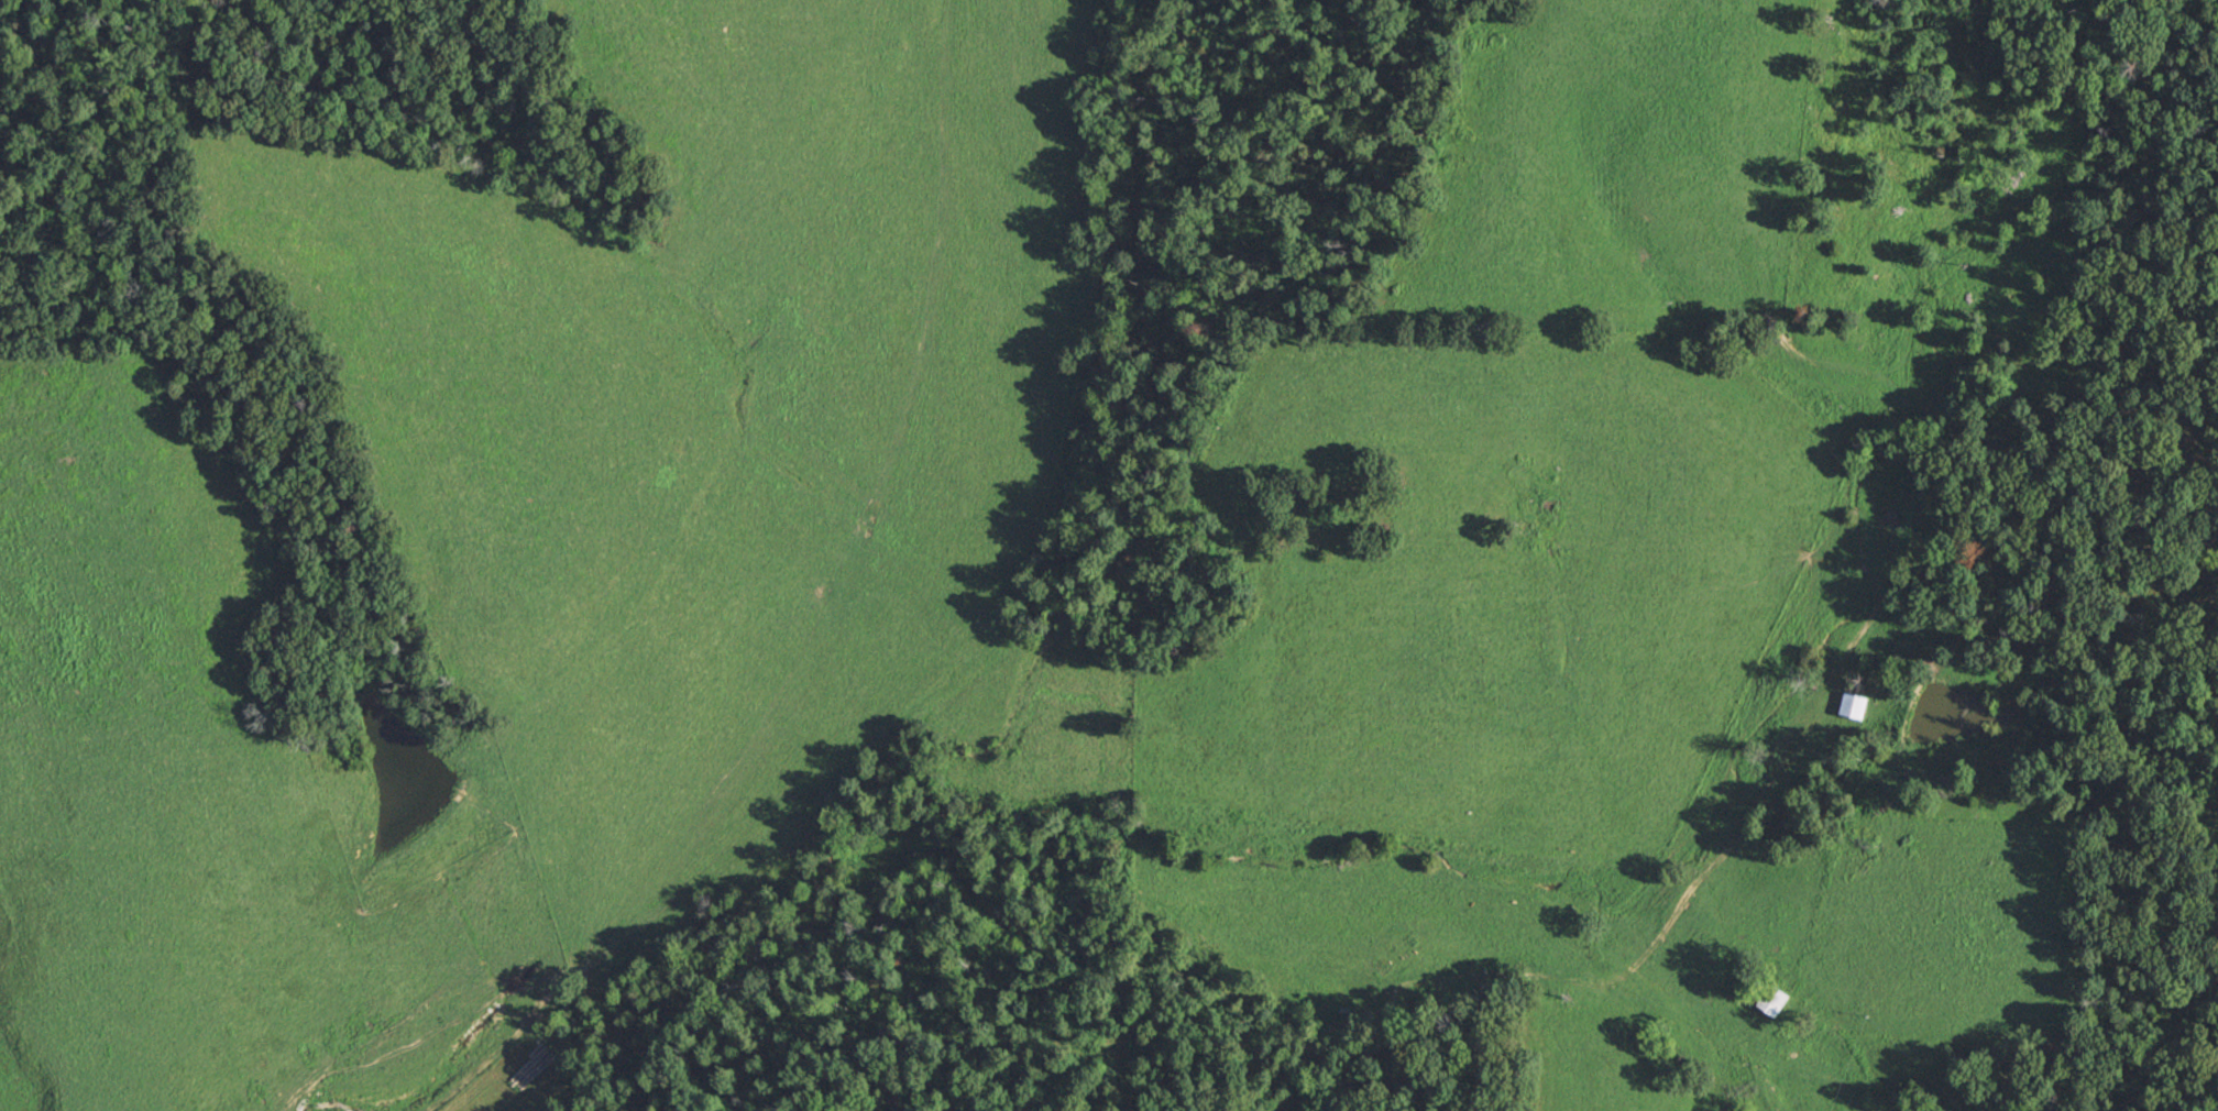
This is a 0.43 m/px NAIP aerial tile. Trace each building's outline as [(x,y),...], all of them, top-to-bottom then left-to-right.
[(1863,721),(1869,698),(1844,692),(1839,715),(1863,721)] [(1757,1006),(1775,1019),(1790,997),(1772,984),(1757,1006)]
